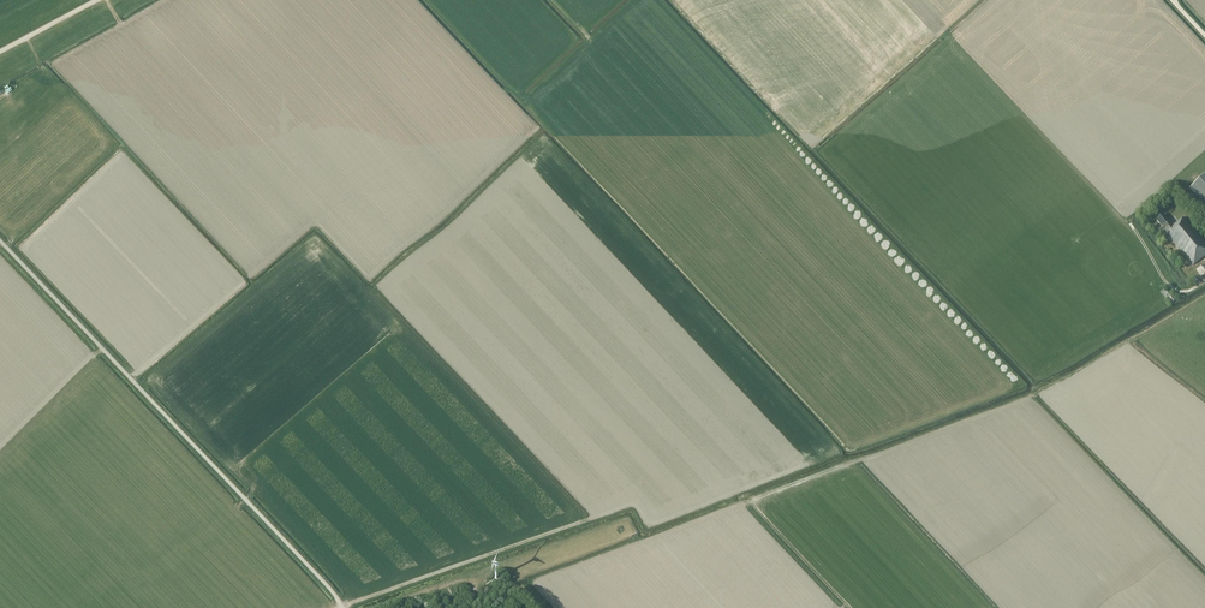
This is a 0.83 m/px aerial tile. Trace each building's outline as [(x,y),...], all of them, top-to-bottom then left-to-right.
[(1189,190),(1204,207),(1204,175),(1189,190)] [(1170,225),(1163,216),(1156,221),(1164,230),(1170,237),(1169,238),(1193,266),(1204,256),(1204,244),(1183,218),(1172,227),(1170,225)] [(1170,304),(1176,300),(1167,288),(1161,292),(1170,304)]
